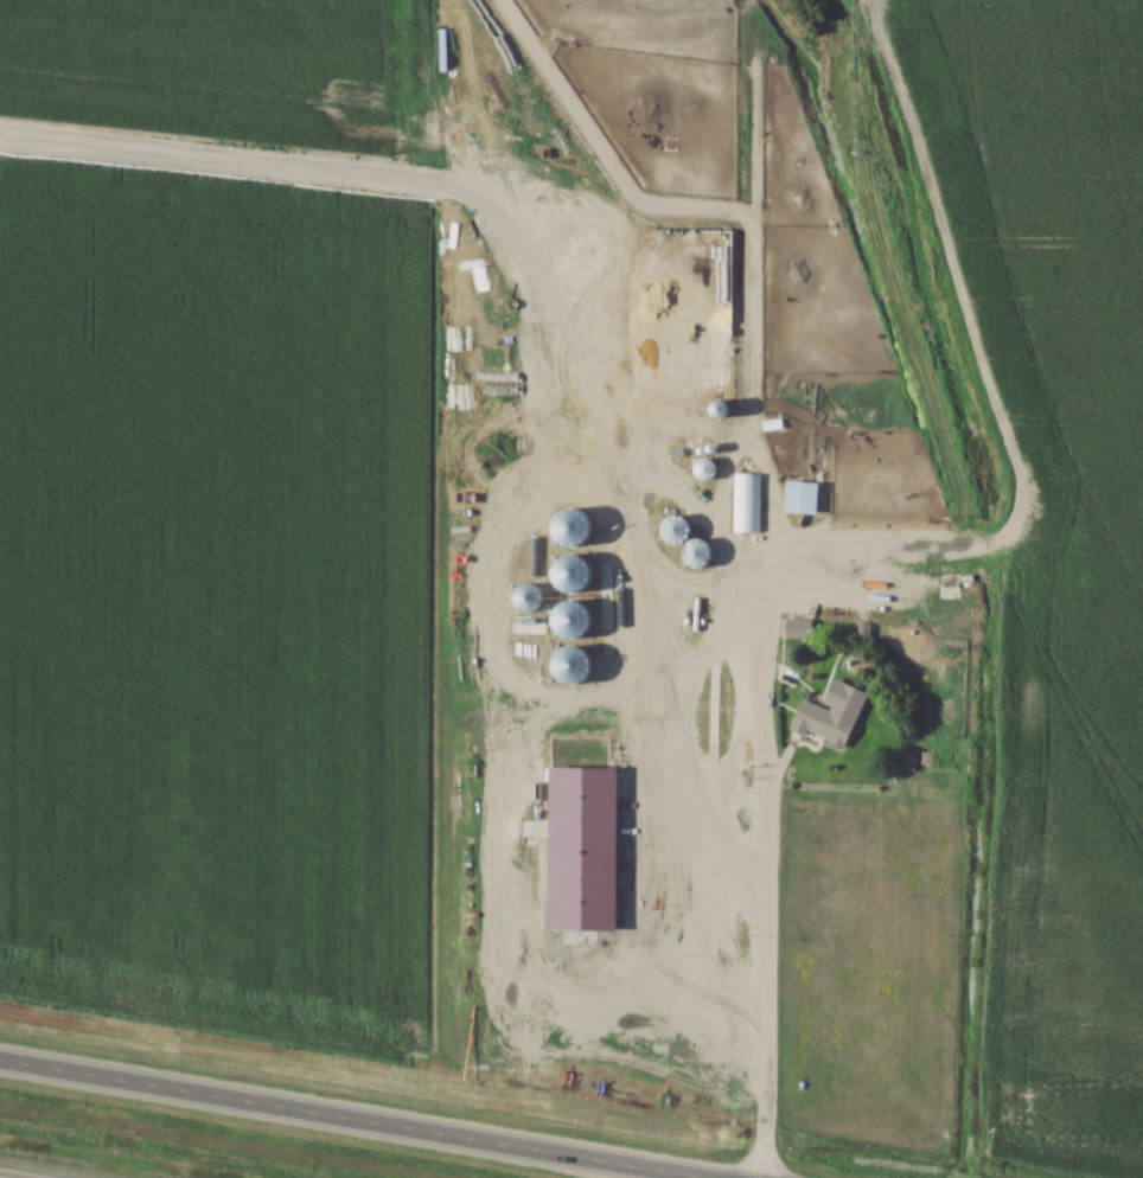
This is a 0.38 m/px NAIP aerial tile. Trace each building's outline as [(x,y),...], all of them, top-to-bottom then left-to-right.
[(733,475),(730,534),(758,534),(759,475),(733,475)] [(785,484),(784,513),(813,516),(816,485),(785,484)] [(571,506),(556,516),(561,524),(550,531),(562,551),(588,535),(571,506)] [(679,545),(687,520),(665,514),(658,538),(679,545)] [(544,572),(562,597),(587,578),(570,554),(544,572)] [(551,605),(560,639),(584,632),(575,598),(551,605)] [(866,693),(831,679),(819,707),(801,699),(789,728),(842,750),(866,693)] [(614,768),(545,768),(544,929),(613,929),(614,768)]
